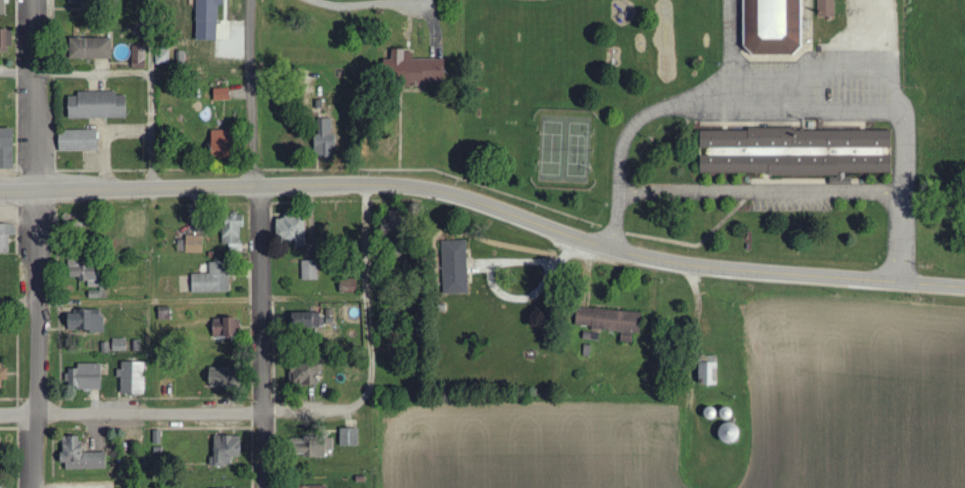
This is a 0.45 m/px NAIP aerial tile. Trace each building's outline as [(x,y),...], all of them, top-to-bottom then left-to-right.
[(9,15),(9,0),(0,0),(0,15),(9,15)] [(223,41),(223,18),(224,5),(230,5),(230,0),(202,0),(201,41),(223,41)] [(746,49),(752,49),(752,55),(809,55),(809,0),(747,0),(746,49)] [(838,0),(821,0),(820,17),(838,17),(838,0)] [(16,52),(16,29),(0,29),(0,52),(16,52)] [(115,59),(115,38),(76,39),(77,60),(115,59)] [(134,46),(135,69),(150,69),(149,45),(134,46)] [(173,65),(172,49),(159,49),(160,65),(173,65)] [(451,59),(417,60),(417,51),(397,51),(397,60),(389,60),(389,73),(410,73),(411,84),(451,83),(451,59)] [(217,101),(233,100),(233,89),(217,89),(217,101)] [(74,119),(132,118),(132,96),(123,96),(123,92),(82,92),(82,97),(74,97),(74,119)] [(335,119),(320,119),(319,155),(336,155),(336,147),(341,147),(341,135),(335,135),(335,119)] [(0,121),(0,169),(17,169),(17,165),(6,165),(6,121),(0,121)] [(241,152),(241,130),(216,131),(216,152),(241,152)] [(707,130),(707,174),(835,175),(835,186),(856,186),(857,174),(898,174),(898,131),(707,130)] [(102,131),(63,132),(63,152),(103,151),(102,131)] [(244,227),(251,227),(250,216),(225,217),(225,245),(232,245),(232,253),(245,253),(244,227)] [(311,217),(289,217),(289,219),(279,219),(278,244),(310,244),(311,217)] [(0,224),(0,253),(13,253),(12,236),(20,235),(20,224),(0,224)] [(208,237),(189,236),(189,253),(207,254),(208,237)] [(452,294),(473,294),(471,241),(450,241),(452,294)] [(101,281),(100,260),(72,261),(72,278),(82,278),(83,281),(101,281)] [(304,280),(321,281),(321,261),(304,261),(304,280)] [(196,294),(234,292),(232,262),(212,263),(212,274),(195,274),(196,294)] [(645,334),(647,314),(582,308),(580,327),(626,332),(625,343),(637,344),(638,334),(645,334)] [(107,331),(107,312),(70,313),(70,332),(107,331)] [(243,336),(243,318),(215,319),(216,337),(243,336)] [(115,352),(130,352),(129,340),(115,340),(115,352)] [(706,357),(707,386),(724,386),(723,357),(706,357)] [(148,394),(147,362),(122,363),(122,378),(124,378),(125,395),(148,394)] [(323,386),(324,364),(294,363),(293,385),(323,386)] [(8,381),(13,381),(13,364),(0,364),(0,389),(8,389),(8,381)] [(106,364),(83,364),(82,370),(71,370),(70,390),(106,391),(106,364)] [(212,388),(249,387),(248,367),(211,368),(212,388)] [(731,422),(727,440),(745,444),(749,427),(731,422)] [(343,446),(363,447),(363,429),(344,429),(343,446)] [(68,471),(111,469),(110,453),(89,453),(88,436),(66,437),(68,471)] [(211,466),(236,467),(237,457),(246,457),(247,437),(217,436),(216,458),(212,458),(211,466)] [(334,437),(310,438),(311,458),(335,457),(334,437)]
